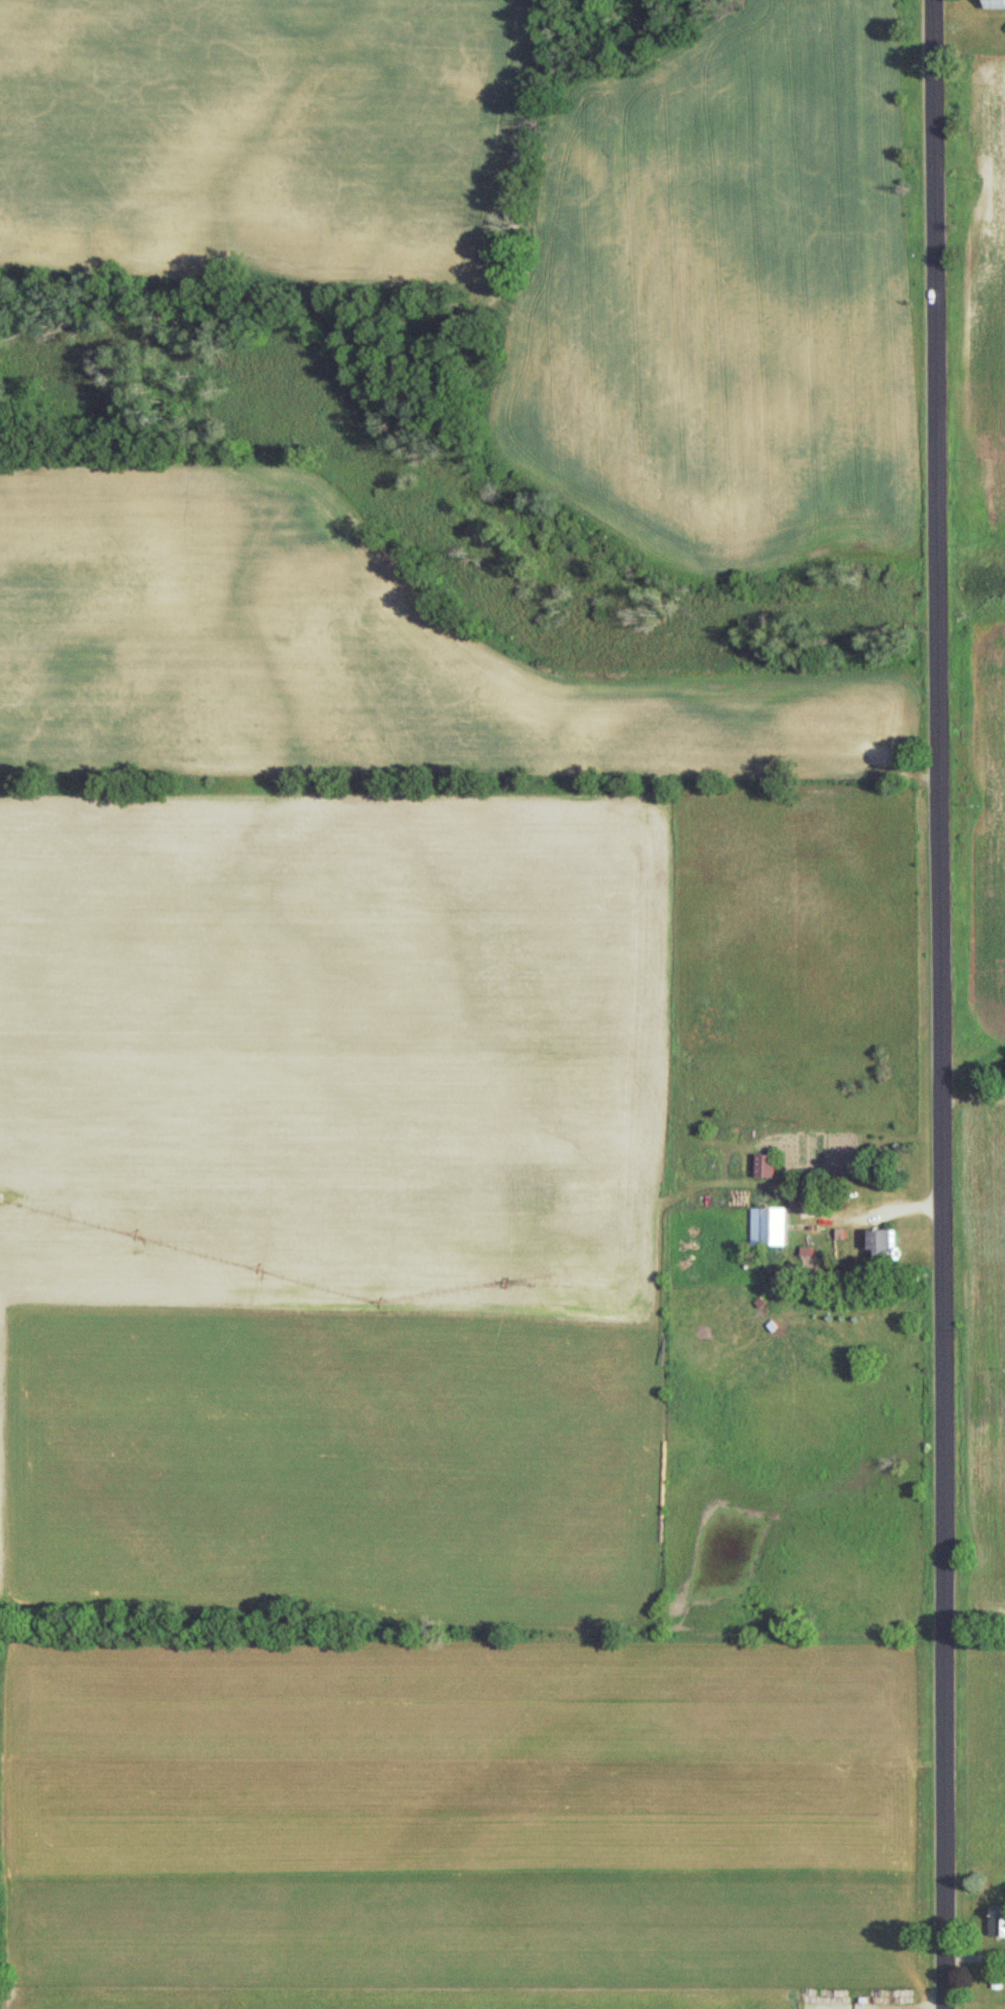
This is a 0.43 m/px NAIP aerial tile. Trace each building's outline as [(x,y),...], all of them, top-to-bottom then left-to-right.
[(987,10),(1004,9),(1004,0),(987,0),(987,10)] [(778,1154),(757,1154),(757,1178),(777,1178),(778,1154)] [(789,1244),(789,1214),(757,1214),(757,1244),(789,1244)] [(896,1229),(871,1229),(871,1260),(896,1260),(896,1229)] [(993,1911),(993,1937),(1004,1937),(1004,1911),(993,1911)]
